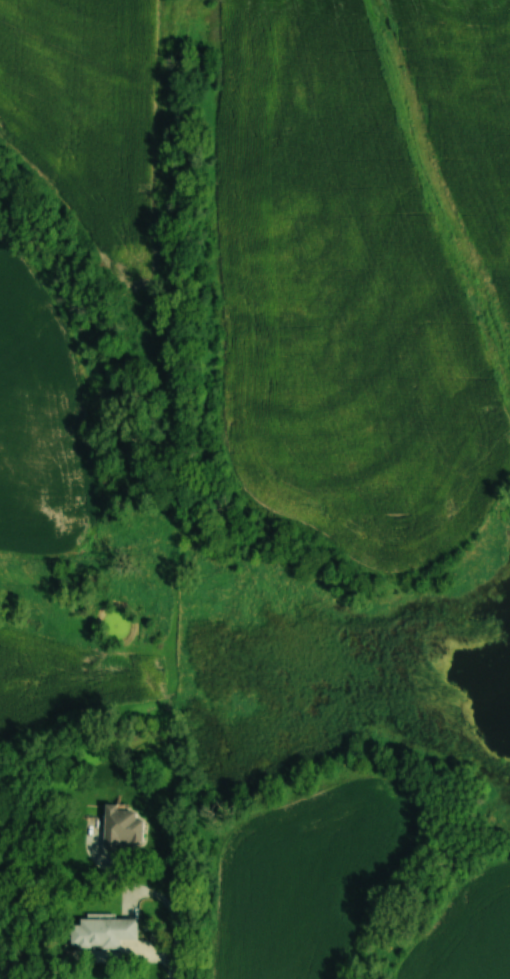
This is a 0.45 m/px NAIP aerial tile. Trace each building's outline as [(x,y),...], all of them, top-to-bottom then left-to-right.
[(120,849),(120,843),(142,844),(143,820),(135,820),(135,810),(116,809),(116,805),(105,804),(103,848),(120,849)] [(70,946),(118,948),(119,938),(136,939),(137,921),(71,918),(70,946)]
